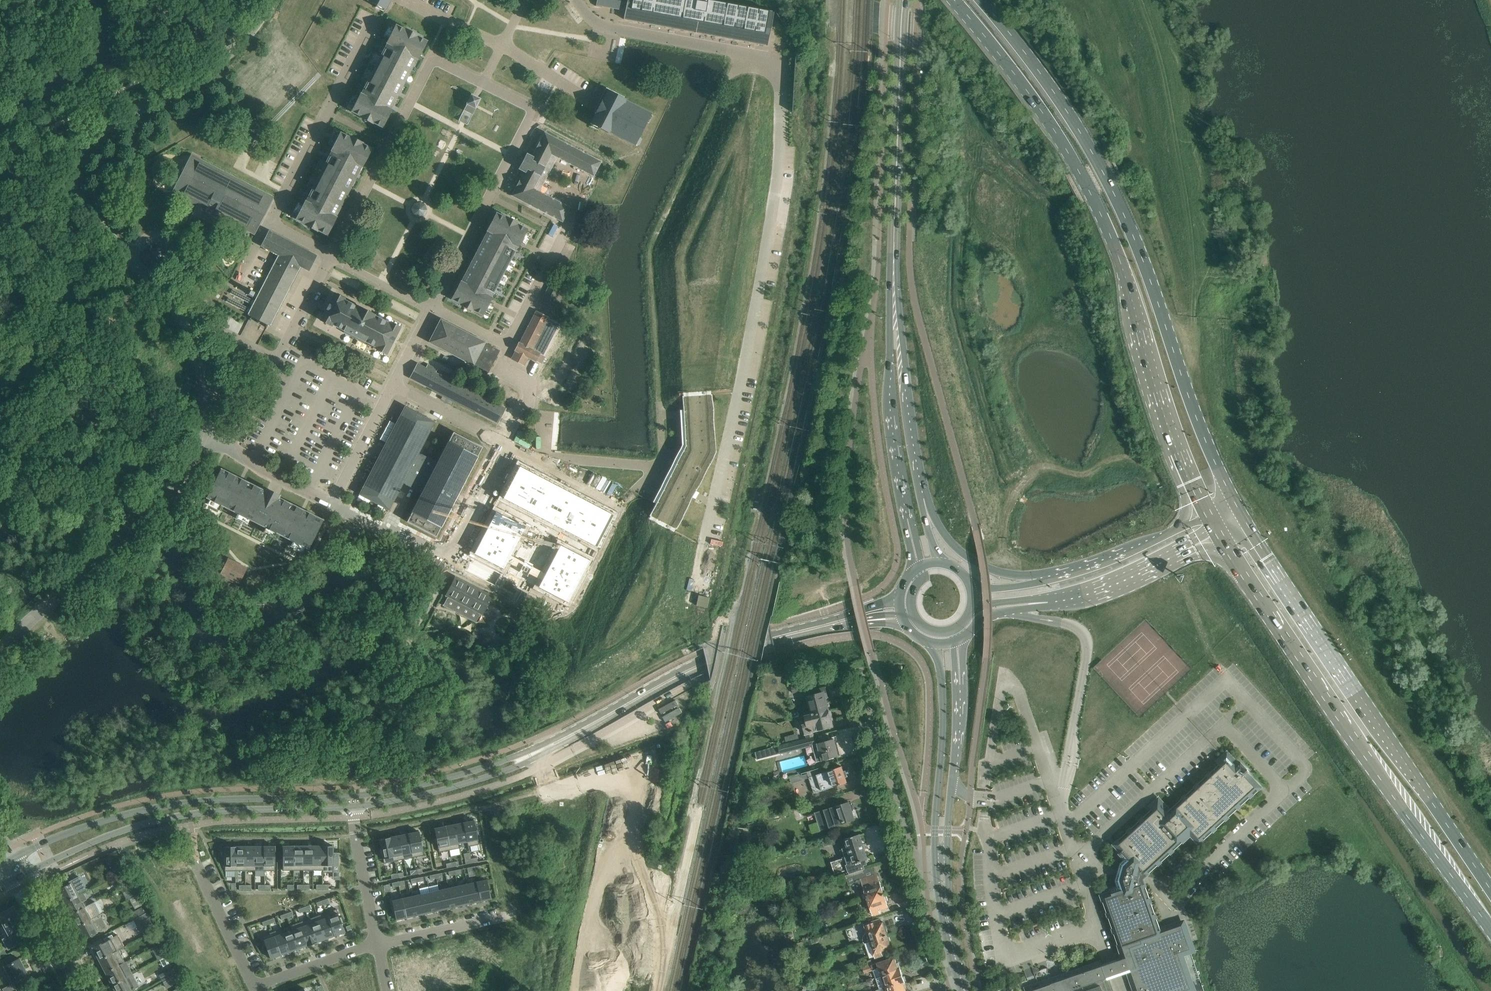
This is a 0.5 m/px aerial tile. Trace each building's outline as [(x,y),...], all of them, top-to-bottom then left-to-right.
[(368,0),(367,1),(368,1),(385,9),(385,10),(390,0),(367,0),(368,0)] [(596,5),(606,7),(625,10),(623,19),(768,45),(774,12),(709,0),(597,0),(596,5)] [(361,93),(351,111),(361,116),(360,117),(373,123),(382,127),(391,110),(416,59),(417,59),(427,41),(417,36),(418,35),(405,29),(405,30),(396,25),(386,44),(387,44),(361,94),(361,93)] [(749,87),(761,89),(763,79),(751,77),(749,87)] [(596,113),(591,124),(592,124),(608,132),(608,133),(609,132),(629,143),(633,135),(639,137),(646,122),(642,119),(646,111),(625,100),(626,99),(623,98),(615,94),(608,90),(602,101),(602,100),(596,111),(595,113),(596,113)] [(467,104),(463,112),(467,114),(471,116),(476,107),(477,105),(480,100),(480,98),(478,97),(476,96),(475,95),(471,93),(466,103),(467,104)] [(252,131),(244,147),(254,152),(262,137),(252,131)] [(305,201),(296,219),(305,224),(306,225),(317,231),(318,230),(327,235),(336,217),(335,216),(361,166),(362,166),(371,148),(362,144),(362,143),(350,136),(350,137),(340,132),(331,150),(332,151),(306,201),(305,201)] [(600,162),(545,133),(532,157),(527,154),(519,169),(525,171),(512,195),(562,221),(569,207),(539,191),(557,157),(593,175),(600,162)] [(281,147),(270,141),(263,156),(273,162),(281,147)] [(176,183),(172,192),(181,197),(198,205),(189,223),(213,236),(222,218),(254,234),(255,233),(261,222),(269,206),(273,197),(200,159),(191,155),(186,163),(176,183)] [(424,216),(426,214),(427,212),(427,209),(426,207),(425,205),(423,203),(420,203),(418,203),(416,204),(414,206),(413,208),(413,210),(413,212),(414,214),(416,216),(418,217),(420,217),(422,217),(424,216)] [(461,281),(451,299),(461,304),(460,305),(464,307),(473,311),(473,310),(481,315),(484,310),(488,302),(501,277),(517,246),(518,247),(520,243),(525,233),(527,229),(518,224),(518,223),(509,219),(506,217),(505,218),(496,213),(487,231),(488,231),(462,282),(461,281)] [(265,238),(261,246),(279,255),(266,280),(288,292),(298,273),(301,267),(303,267),(309,271),(317,255),(269,231),(265,238)] [(288,292),(266,280),(258,294),(255,292),(250,289),(247,294),(253,297),(256,298),(248,315),(270,326),(288,292)] [(542,300),(542,301),(545,302),(549,304),(552,306),(560,291),(550,286),(542,300)] [(325,311),(320,320),(329,325),(332,326),(333,324),(344,330),(343,332),(371,347),(372,345),(377,347),(376,349),(386,354),(391,345),(400,327),(390,322),(390,324),(374,316),(375,314),(370,312),(365,309),(360,306),(359,308),(344,300),(344,298),(334,293),(325,311)] [(548,318),(536,311),(520,343),(519,343),(515,350),(516,351),(512,359),(524,365),(528,357),(541,364),(545,356),(532,350),(548,318)] [(485,342),(441,319),(429,342),(473,365),(474,364),(488,371),(499,351),(484,343),(485,342)] [(417,365),(411,378),(432,389),(432,391),(442,396),(440,399),(451,405),(452,402),(452,401),(474,412),(475,411),(497,422),(504,409),(482,398),(482,397),(440,375),(439,377),(434,374),(436,370),(427,365),(425,369),(417,365)] [(662,490),(650,516),(674,529),(715,451),(710,393),(682,395),(683,424),(681,425),(682,444),(660,489),(662,490)] [(405,406),(359,494),(389,510),(403,483),(422,492),(437,463),(418,453),(434,422),(405,406)] [(422,492),(407,521),(436,537),(452,505),(456,498),(482,447),(453,432),(437,463),(422,492)] [(471,561),(465,573),(514,598),(523,581),(527,583),(567,605),(597,547),(613,514),(519,466),(503,499),(474,556),(502,571),(500,576),(471,561)] [(221,470),(208,497),(254,521),(262,524),(308,548),(322,520),(278,498),(279,495),(267,489),(266,492),(221,470)] [(338,525),(333,536),(338,539),(348,544),(354,533),(345,529),(338,525)] [(246,568),(228,559),(221,573),(239,583),(246,568)] [(443,604),(442,605),(446,607),(472,620),(472,621),(476,623),(477,622),(476,621),(480,614),(479,614),(480,613),(483,615),(487,606),(492,596),(455,576),(450,586),(445,595),(448,597),(448,598),(447,597),(443,605),(443,604)] [(485,634),(475,629),(472,635),(482,640),(485,634)] [(804,684),(792,687),(793,693),(805,690),(804,684)] [(809,712),(805,713),(806,717),(828,711),(825,698),(828,697),(825,688),(826,687),(825,687),(825,688),(808,692),(811,706),(808,707),(809,712)] [(803,725),(807,738),(813,736),(812,732),(826,728),(834,726),(830,710),(806,717),(808,724),(803,725)] [(782,744),(778,745),(779,746),(779,748),(780,752),(781,754),(783,753),(784,753),(798,749),(813,745),(813,746),(815,753),(817,762),(823,761),(829,759),(838,756),(834,739),(824,742),(818,743),(816,744),(814,737),(813,736),(807,738),(786,743),(782,744)] [(764,750),(755,753),(757,760),(766,758),(764,750)] [(1108,979),(1116,977),(1126,973),(1132,990),(1137,988),(1138,990),(1188,990),(1192,990),(1180,954),(1191,950),(1186,936),(1182,925),(1161,932),(1158,933),(1143,891),(1143,889),(1141,885),(1140,882),(1141,879),(1141,875),(1144,872),(1152,866),(1182,838),(1186,834),(1189,836),(1193,832),(1199,839),(1256,787),(1245,775),(1249,771),(1241,762),(1236,766),(1233,762),(1226,755),(1219,761),(1223,766),(1170,815),(1157,801),(1150,808),(1154,812),(1119,845),(1123,850),(1119,854),(1124,859),(1120,863),(1117,873),(1115,881),(1117,887),(1110,889),(1112,895),(1105,897),(1112,918),(1109,919),(1112,928),(1111,929),(1113,934),(1114,933),(1118,944),(1117,944),(1122,958),(1111,962),(1103,965),(1102,960),(1065,973),(1063,973),(1062,973),(1054,977),(1053,976),(1052,975),(1051,974),(1049,973),(1048,973),(1048,968),(1047,968),(1046,968),(1045,968),(1044,968),(1043,969),(1042,969),(1041,969),(1041,970),(1040,970),(1040,971),(1039,971),(1039,972),(1038,972),(1038,973),(1037,973),(1037,974),(1037,975),(1036,976),(1036,977),(1036,978),(1038,982),(1024,987),(1025,990),(1112,990),(1108,979)] [(826,766),(807,773),(808,774),(809,778),(814,793),(830,788),(838,786),(847,782),(845,778),(848,777),(846,771),(843,771),(842,766),(832,770),(827,771),(826,766)] [(824,810),(816,813),(821,830),(830,827),(841,824),(845,822),(854,819),(849,802),(839,805),(835,807),(824,810)] [(478,829),(476,829),(474,820),(464,822),(469,846),(479,844),(477,835),(479,835),(478,829)] [(459,848),(459,843),(467,842),(468,846),(469,846),(464,822),(454,824),(459,848)] [(454,824),(444,826),(449,850),(459,848),(454,824)] [(444,826),(434,828),(436,837),(434,838),(435,844),(437,843),(439,852),(449,850),(444,826)] [(419,831),(409,833),(414,857),(424,855),(422,846),(424,846),(423,840),(421,840),(419,831)] [(399,835),(404,859),(414,857),(409,833),(399,835)] [(845,857),(830,862),(835,875),(836,875),(845,872),(846,875),(856,871),(862,869),(861,867),(864,866),(862,861),(867,859),(859,834),(850,837),(845,839),(848,847),(842,849),(845,857)] [(399,835),(389,837),(394,861),(404,859),(399,835)] [(389,837),(379,839),(381,848),(379,849),(380,855),(382,854),(384,863),(394,861),(389,837)] [(223,862),(225,862),(225,871),(235,871),(235,846),(225,846),(225,856),(223,856),(223,862)] [(235,846),(235,871),(245,871),(245,846),(235,846)] [(255,846),(245,846),(245,871),(255,871),(255,846)] [(255,846),(255,871),(265,870),(265,846),(255,846)] [(275,846),(265,846),(265,870),(275,870),(275,846)] [(293,846),(283,846),(283,870),(293,870),(293,846)] [(303,846),(293,846),(293,870),(303,870),(303,846)] [(313,870),(313,846),(303,846),(303,870),(313,870)] [(313,870),(322,870),(322,872),(323,872),(323,846),(313,846),(313,870)] [(333,846),(323,846),(323,872),(333,872),(333,867),(339,867),(339,853),(333,853),(333,846)] [(123,872),(123,870),(120,860),(114,862),(115,868),(109,869),(110,875),(123,872)] [(854,874),(853,874),(855,878),(862,901),(867,900),(884,894),(877,874),(865,878),(863,872),(854,875),(854,874)] [(84,892),(86,891),(79,877),(69,882),(70,884),(58,890),(61,896),(60,896),(63,903),(84,892)] [(491,899),(486,879),(477,882),(481,901),(491,899)] [(481,901),(477,882),(467,884),(472,903),(481,901)] [(131,883),(126,885),(133,898),(137,895),(133,887),(131,883)] [(467,884),(458,886),(462,905),(472,903),(467,884)] [(462,905),(458,886),(448,888),(453,907),(462,905)] [(448,888),(439,890),(443,909),(453,907),(448,888)] [(443,909),(439,890),(430,892),(434,911),(443,909)] [(66,909),(68,908),(71,914),(90,904),(85,906),(83,902),(87,899),(84,892),(63,903),(66,909)] [(430,892),(420,894),(424,913),(434,911),(430,892)] [(424,913),(420,894),(411,896),(415,916),(424,913)] [(873,917),(880,915),(879,911),(888,907),(884,894),(867,900),(873,917)] [(411,896),(401,899),(405,918),(415,916),(411,896)] [(405,918),(401,899),(392,901),(396,920),(405,918)] [(73,921),(76,928),(99,916),(94,907),(92,908),(90,904),(71,914),(74,920),(73,921)] [(20,921),(21,921),(17,914),(16,915),(13,907),(0,914),(0,918),(9,935),(2,939),(8,949),(21,943),(17,936),(16,936),(15,933),(24,929),(20,921)] [(133,920),(145,914),(142,908),(130,914),(133,920)] [(336,909),(327,912),(335,935),(345,932),(342,923),(343,922),(341,917),(339,917),(336,909)] [(327,912),(318,916),(326,938),(335,935),(327,912)] [(146,914),(136,919),(137,923),(147,918),(146,914)] [(84,939),(93,934),(96,932),(96,933),(103,930),(103,929),(106,927),(99,916),(76,928),(79,934),(81,933),(84,939)] [(318,916),(309,919),(317,942),(326,938),(318,916)] [(137,923),(136,924),(142,934),(153,929),(147,918),(137,923)] [(300,922),(299,922),(308,946),(309,945),(317,942),(309,919),(300,922)] [(854,926),(846,929),(850,940),(855,938),(857,944),(864,942),(869,941),(887,935),(887,934),(887,932),(886,929),(885,928),(883,922),(878,924),(877,920),(867,923),(864,924),(863,922),(853,925),(854,926)] [(291,925),(290,925),(299,948),(307,945),(307,946),(308,946),(299,922),(291,925)] [(283,933),(289,952),(290,951),(299,948),(290,925),(290,926),(291,930),(283,933)] [(281,929),(272,932),(281,955),(289,952),(283,933),(281,929)] [(272,932),(262,936),(270,958),(281,955),(272,932)] [(102,943),(93,947),(96,953),(94,954),(97,961),(118,950),(124,947),(117,934),(112,937),(111,935),(104,939),(105,941),(102,943)] [(887,935),(869,941),(875,959),(883,956),(881,952),(892,949),(890,943),(890,941),(889,937),(887,936),(887,935)] [(155,945),(152,947),(154,951),(162,946),(160,942),(155,945)] [(124,962),(122,957),(118,950),(97,961),(100,967),(102,966),(106,972),(126,961),(124,962)] [(4,972),(10,985),(2,989),(3,990),(14,990),(16,990),(13,984),(28,976),(20,959),(19,959),(14,962),(11,956),(0,961),(0,974),(4,972)] [(872,962),(862,965),(865,973),(873,970),(876,978),(900,970),(898,963),(897,963),(894,957),(873,964),(872,962)] [(857,960),(843,966),(845,971),(860,966),(857,960)] [(133,974),(126,961),(106,972),(109,978),(107,979),(110,986),(133,974)] [(163,980),(175,974),(172,968),(160,974),(163,980)] [(876,978),(880,989),(904,981),(900,970),(876,978)] [(131,990),(139,986),(133,974),(110,986),(113,990),(114,990),(115,990),(116,990),(130,990),(131,990)] [(166,987),(179,981),(176,975),(164,982),(166,987)] [(875,990),(906,990),(905,989),(907,988),(904,981),(880,989),(876,990),(875,990)]
